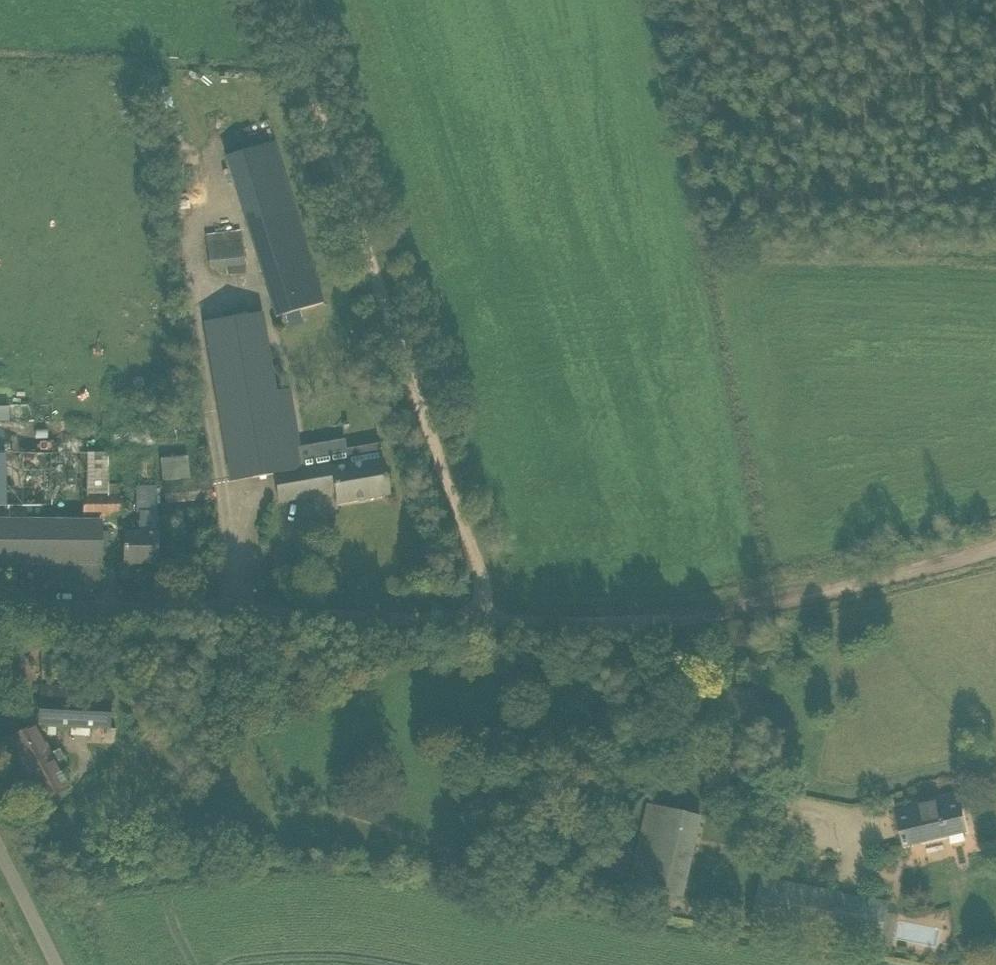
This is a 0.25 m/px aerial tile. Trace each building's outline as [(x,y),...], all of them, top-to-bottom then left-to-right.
[(246,222),(260,270),(274,317),(320,304),(273,141),(227,155),(246,222)] [(206,233),(214,270),(248,262),(240,226),(206,233)] [(231,481),(274,474),(279,502),(317,495),(313,468),(303,469),(290,389),(277,391),(262,313),(203,323),(231,481)] [(0,405),(0,420),(12,420),(11,404),(0,405)] [(347,461),(314,467),(315,475),(319,495),(335,492),(337,503),(388,494),(385,474),(382,460),(381,461),(378,443),(346,448),(345,449),(347,461)] [(77,489),(88,489),(89,451),(78,451),(77,489)] [(10,505),(11,453),(0,453),(0,505),(10,505)] [(123,496),(108,495),(83,495),(82,513),(82,515),(123,516),(123,496)] [(124,564),(156,564),(156,533),(156,513),(140,513),(139,533),(124,532),(124,564)] [(14,563),(51,563),(100,563),(100,543),(100,521),(0,520),(0,563),(14,563)] [(103,588),(103,566),(83,566),(83,575),(66,574),(66,566),(51,566),(50,587),(103,588)] [(39,726),(108,730),(110,688),(41,685),(39,726)] [(48,756),(33,727),(6,741),(40,802),(67,788),(60,775),(68,770),(58,750),(48,756)] [(905,845),(965,831),(957,796),(897,810),(905,845)] [(650,805),(645,825),(633,886),(663,892),(682,896),(700,817),(650,805)] [(888,903),(762,879),(754,920),(880,944),(888,903)]
